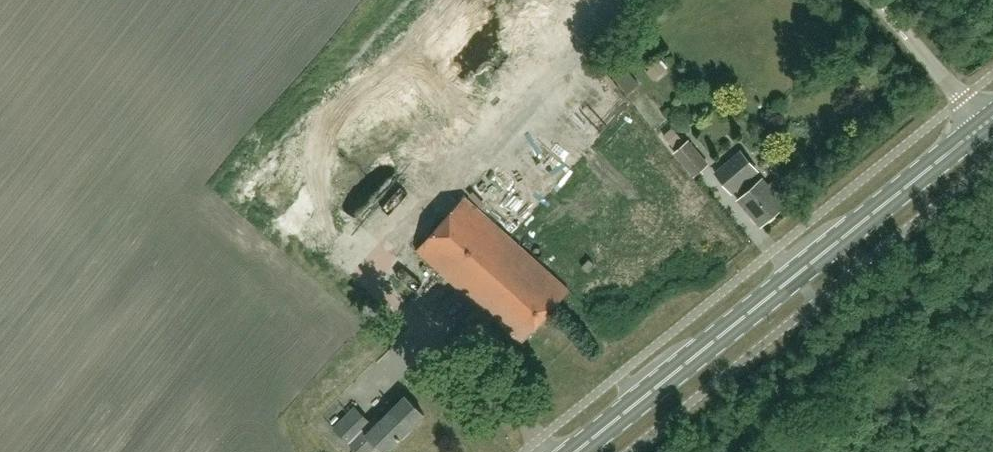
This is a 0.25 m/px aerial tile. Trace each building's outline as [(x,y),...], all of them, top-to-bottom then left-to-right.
[(694,176),(707,165),(687,142),(674,153),(694,176)] [(783,190),(776,181),(774,181),(768,187),(761,180),(755,185),(748,178),(756,171),(740,152),(715,174),(731,193),(738,187),(744,195),(738,200),(761,226),(784,206),(777,198),(783,192),(783,190)] [(520,343),(568,289),(465,197),(417,251),(520,343)] [(335,429),(357,451),(371,451),(377,446),(382,451),(387,451),(410,428),(424,414),(404,395),(391,409),(379,421),(375,416),(369,422),(355,408),(335,429)]
